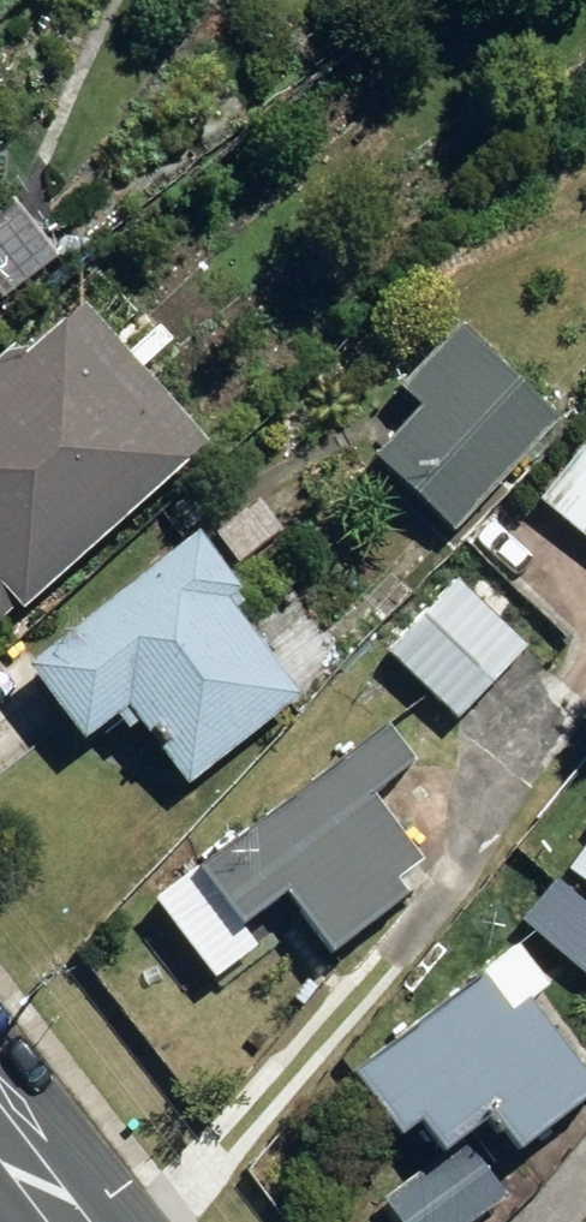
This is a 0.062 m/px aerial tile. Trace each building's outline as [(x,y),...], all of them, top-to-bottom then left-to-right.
[(5,308),(54,272),(0,199),(0,300),(5,308)] [(176,429),(211,397),(154,336),(120,368),(71,316),(20,364),(12,356),(6,350),(0,356),(0,623),(12,611),(22,622),(201,455),(176,429)] [(346,448),(447,542),(556,424),(455,331),(346,448)] [(538,514),(585,550),(585,451),(538,514)] [(183,799),(290,703),(221,627),(237,613),(176,545),(17,690),(78,757),(115,723),(183,799)] [(456,584),(381,658),(449,728),(524,655),(456,584)] [(194,879),(241,938),(279,907),(325,965),(401,903),(389,888),(420,863),(369,800),(408,769),(377,731),(194,879)] [(571,870),(585,880),(585,847),(571,870)] [(531,936),(585,982),(585,906),(568,891),(531,936)] [(501,1178),(585,1116),(585,1091),(527,1010),(547,995),(513,948),(345,1072),(412,1163),(370,1194),(390,1221),(493,1221),(519,1203),(501,1178)]
